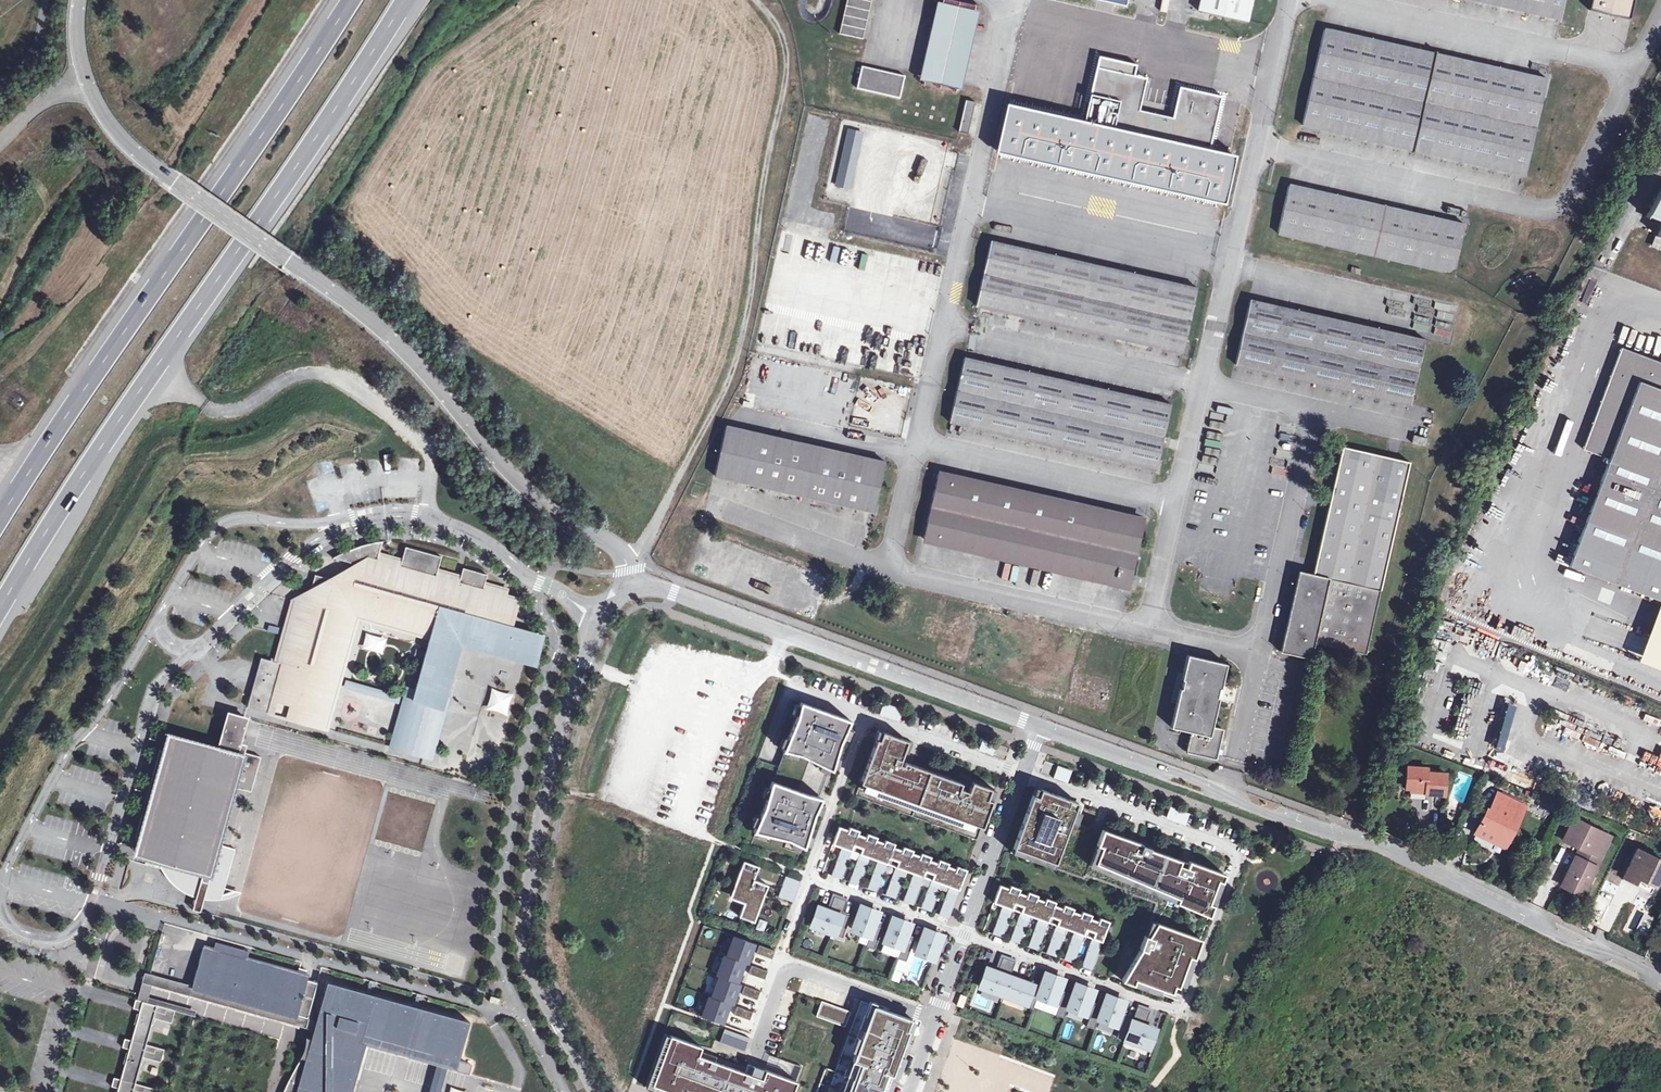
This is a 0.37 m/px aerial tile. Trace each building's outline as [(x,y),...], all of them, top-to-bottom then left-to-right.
[(840,31),(863,36),(871,0),(846,0),(840,31)] [(919,77),(962,88),(979,9),(976,9),(975,15),(973,14),(972,18),(965,20),(961,20),(958,20),(951,18),(944,14),(940,12),(939,11),(940,7),(938,7),(939,0),(938,0),(937,0),(919,77)] [(1253,0),(1202,0),(1200,9),(1248,19),(1253,0)] [(1563,0),(1488,0),(1559,16),(1563,0)] [(1592,10),(1632,18),(1635,0),(1594,0),(1592,10)] [(1525,172),(1546,76),(1325,27),(1303,123),(1525,172)] [(900,96),(905,74),(862,64),(857,86),(900,96)] [(1086,122),(1211,150),(1223,96),(1182,87),(1175,119),(1142,112),(1150,80),(1098,68),(1086,122)] [(968,132),(975,100),(966,98),(959,130),(968,132)] [(999,152),(1227,203),(1238,156),(1211,150),(1086,122),(1010,105),(999,152)] [(850,187),(862,131),(849,128),(836,184),(850,187)] [(1453,270),(1464,221),(1288,182),(1277,231),(1453,270)] [(1658,189),(1647,215),(1660,221),(1660,190),(1658,189)] [(976,305),(1182,350),(1197,285),(991,239),(976,305)] [(1408,402),(1423,336),(1250,298),(1235,363),(1408,402)] [(1453,319),(1454,305),(1438,304),(1437,318),(1453,319)] [(1434,330),(1432,339),(1449,342),(1451,332),(1434,330)] [(1646,359),(1660,365),(1660,352),(1660,349),(1660,335),(1659,334),(1652,350),(1650,349),(1646,359)] [(1646,359),(1625,351),(1588,451),(1612,461),(1573,568),(1660,601),(1660,365),(1646,359)] [(949,421),(1157,467),(1172,401),(964,355),(949,421)] [(874,510),(885,460),(727,425),(715,475),(874,510)] [(1412,443),(1425,446),(1427,438),(1414,435),(1412,443)] [(1365,652),(1409,460),(1342,445),(1313,572),(1298,568),(1280,650),(1310,657),(1314,641),(1365,652)] [(1226,458),(1225,464),(1238,467),(1239,461),(1226,458)] [(1275,465),(1271,480),(1286,483),(1289,468),(1275,465)] [(924,538),(1130,584),(1144,519),(938,473),(924,538)] [(274,661),(261,657),(254,685),(257,686),(256,691),(252,690),(248,707),(271,713),(276,697),(294,702),(290,715),(302,718),(306,705),(300,704),(311,664),(342,673),(358,617),(360,608),(377,612),(374,621),(430,637),(413,700),(438,707),(442,696),(445,697),(451,678),(447,677),(450,665),(454,666),(459,647),(456,646),(458,638),(459,633),(471,636),(469,641),(486,646),(485,650),(504,655),(505,651),(517,655),(516,658),(535,664),(542,638),(534,635),(535,632),(511,625),(519,599),(507,595),(509,590),(485,583),(488,574),(463,567),(461,576),(460,578),(454,577),(455,575),(438,570),(442,556),(406,546),(402,560),(380,554),(383,541),(377,542),(368,544),(360,546),(359,546),(350,549),(342,553),(334,557),(358,564),(354,581),(334,576),(333,579),(315,575),(311,589),(310,594),(314,595),(311,604),(299,600),(282,663),(274,661)] [(358,564),(334,576),(354,581),(358,564)] [(311,589),(294,599),(299,600),(311,604),(314,595),(310,594),(311,589)] [(294,599),(291,598),(274,661),(282,663),(299,600),(294,599)] [(360,608),(358,617),(374,621),(377,612),(360,608)] [(1660,667),(1660,610),(1642,660),(1660,667)] [(471,636),(459,633),(458,638),(469,641),(471,636)] [(1153,635),(1152,642),(1167,645),(1169,637),(1153,635)] [(1637,639),(1633,654),(1643,657),(1647,642),(1637,639)] [(1513,660),(1528,664),(1531,653),(1516,650),(1513,660)] [(1221,687),(1226,662),(1187,653),(1182,678),(1184,678),(1182,687),(1180,687),(1171,726),(1190,730),(1186,750),(1217,757),(1223,727),(1212,724),(1219,695),(1217,695),(1219,686),(1221,687)] [(342,673),(311,664),(300,704),(306,705),(302,718),(301,721),(326,728),(342,673)] [(346,681),(344,687),(385,698),(387,691),(346,681)] [(851,719),(800,701),(796,718),(783,750),(800,754),(833,770),(839,745),(851,719)] [(1562,728),(1567,715),(1557,711),(1552,724),(1562,728)] [(164,871),(179,875),(177,881),(179,883),(180,885),(182,886),(183,887),(185,888),(187,889),(189,890),(190,890),(194,892),(199,894),(200,892),(204,893),(203,895),(207,896),(209,896),(212,897),(214,897),(217,896),(220,896),(223,895),(225,888),(228,879),(236,849),(219,844),(235,787),(252,792),(261,757),(244,752),(246,747),(239,745),(247,718),(229,713),(218,750),(173,737),(169,753),(165,751),(160,750),(152,780),(157,781),(150,810),(144,808),(136,837),(141,839),(145,840),(141,855),(148,857),(166,862),(164,871)] [(1568,723),(1563,733),(1578,740),(1583,729),(1568,723)] [(915,743),(880,731),(861,782),(864,783),(974,823),(983,826),(994,790),(972,781),(971,783),(958,779),(957,781),(907,764),(915,743)] [(173,737),(169,736),(165,751),(169,753),(173,737)] [(1423,782),(1422,787),(1441,788),(1443,768),(1425,766),(1425,761),(1406,759),(1405,781),(1407,781),(1423,782)] [(1058,765),(1053,778),(1068,783),(1073,771),(1058,765)] [(152,780),(144,808),(150,810),(157,781),(152,780)] [(801,792),(772,781),(765,805),(753,832),(788,840),(804,848),(814,814),(822,798),(801,792)] [(1423,782),(1407,781),(1407,791),(1422,792),(1422,787),(1423,782)] [(974,823),(864,783),(862,790),(972,830),(974,823)] [(1077,801),(1036,786),(1014,847),(1012,852),(1054,867),(1085,880),(1086,876),(1156,904),(1145,935),(1140,948),(1122,980),(1134,984),(1159,993),(1161,988),(1172,992),(1175,985),(1178,986),(1179,983),(1183,984),(1194,957),(1201,938),(1210,916),(1214,904),(1209,902),(1217,879),(1222,881),(1225,873),(1189,860),(1188,862),(1150,848),(1150,846),(1135,840),(1103,829),(1078,820),(1084,804),(1077,801)] [(1473,831),(1490,840),(1493,834),(1504,840),(1522,805),(1495,792),(1483,816),(1486,819),(1485,824),(1478,820),(1473,831)] [(1544,816),(1548,807),(1531,799),(1527,809),(1544,816)] [(1611,834),(1575,815),(1564,837),(1580,845),(1563,881),(1584,891),(1611,834)] [(848,830),(839,827),(833,844),(842,847),(832,875),(842,879),(852,851),(860,854),(850,882),(860,885),(870,857),(878,860),(868,888),(878,892),(887,864),(896,867),(886,895),(895,898),(905,870),(914,873),(904,901),(914,905),(923,877),(932,880),(922,907),(932,911),(942,883),(950,886),(940,914),(949,917),(967,869),(957,865),(956,869),(948,866),(949,862),(940,859),(939,862),(930,859),(932,856),(923,853),(922,856),(912,853),(913,850),(905,847),(904,850),(894,846),(895,843),(885,840),(884,843),(876,840),(877,836),(867,833),(866,836),(858,833),(859,830),(849,827),(848,830)] [(1493,834),(1490,840),(1501,845),(1504,840),(1493,834)] [(141,839),(137,854),(141,855),(145,840),(141,839)] [(1651,891),(1660,871),(1660,858),(1638,847),(1623,877),(1651,891)] [(166,862),(148,857),(146,866),(164,871),(166,862)] [(759,867),(745,861),(730,900),(745,905),(754,880),(759,867)] [(779,896),(793,901),(801,881),(787,876),(781,891),(779,896)] [(770,886),(754,880),(745,905),(740,919),(755,924),(770,886)] [(1010,888),(1000,885),(994,902),(1003,906),(993,933),(1003,937),(1013,910),(1020,912),(1011,939),(1021,943),(1030,916),(1039,919),(1029,946),(1039,950),(1049,922),(1057,925),(1047,953),(1057,956),(1067,929),(1075,932),(1065,959),(1075,963),(1084,935),(1092,938),(1082,966),(1093,969),(1110,921),(1100,917),(1099,920),(1091,917),(1092,914),(1082,911),(1082,913),(1074,911),(1074,908),(1064,904),(1063,907),(1055,904),(1056,902),(1046,898),(1045,900),(1037,898),(1038,895),(1029,891),(1028,894),(1019,891),(1020,888),(1011,885),(1010,888)] [(812,925),(835,934),(842,914),(847,901),(834,896),(829,911),(818,907),(812,925)] [(853,930),(870,936),(874,925),(879,912),(861,906),(853,930)] [(1571,913),(1569,919),(1580,924),(1582,917),(1571,913)] [(834,935),(843,938),(850,916),(842,914),(835,934),(834,935)] [(902,947),(906,936),(911,924),(893,918),(885,941),(902,947)] [(866,946),(874,949),(882,928),(874,925),(870,936),(866,946)] [(917,953),(934,959),(943,935),(926,929),(917,953)] [(757,949),(775,956),(777,948),(738,934),(731,954),(752,962),(757,949)] [(898,957),(906,960),(914,939),(906,936),(902,947),(898,957)] [(214,949),(204,947),(193,986),(309,1018),(318,983),(308,980),(309,977),(247,959),(250,951),(222,943),(219,951),(214,949)] [(749,970),(767,976),(770,969),(752,962),(731,954),(723,974),(725,975),(745,982),(749,970)] [(980,986),(1003,995),(1010,977),(1015,962),(1003,957),(998,972),(987,968),(980,986)] [(901,982),(906,961),(896,959),(892,980),(901,982)] [(146,971),(143,982),(191,995),(306,1028),(314,1030),(317,1021),(309,1018),(193,986),(146,971)] [(1037,997),(1055,1003),(1063,979),(1046,973),(1041,986),(1037,997)] [(743,990),(761,997),(764,989),(745,982),(725,975),(718,995),(720,995),(739,1002),(743,990)] [(1033,1009),(1037,997),(1041,986),(1033,983),(1032,985),(1010,977),(1003,995),(1026,1003),(1025,1006),(1033,1009)] [(367,992),(328,981),(317,1021),(321,1022),(317,1036),(310,1045),(307,1050),(303,1055),(299,1062),(291,1076),(289,1080),(284,1091),(350,1091),(347,1091),(361,1042),(364,1033),(403,1045),(405,1036),(414,1039),(411,1047),(450,1058),(453,1050),(461,1052),(469,1026),(460,1023),(461,1019),(422,1008),(421,1012),(413,1010),(414,1006),(375,995),(374,998),(366,996),(367,992)] [(1072,997),(1068,1008),(1078,1011),(1085,1014),(1094,990),(1077,984),(1072,997)] [(1068,1008),(1072,997),(1064,994),(1056,1015),(1064,1018),(1068,1008)] [(738,1011),(756,1017),(759,1010),(739,1002),(720,995),(712,1015),(733,1023),(738,1011)] [(963,1008),(966,997),(961,995),(957,1006),(963,1008)] [(1103,1008),(1099,1019),(1116,1025),(1125,1001),(1107,995),(1103,1008)] [(149,996),(148,1002),(176,1010),(196,1015),(197,1010),(149,996)] [(501,999),(492,996),(490,1002),(500,1005),(501,999)] [(137,998),(136,1001),(175,1013),(176,1010),(148,1002),(143,1000),(137,998)] [(852,1009),(823,998),(818,1013),(846,1024),(852,1009)] [(175,1013),(136,1001),(134,1008),(141,1009),(140,1013),(138,1013),(135,1023),(137,1024),(132,1039),(126,1037),(123,1046),(130,1048),(129,1052),(127,1051),(124,1062),(126,1063),(122,1076),(136,1080),(141,1062),(143,1063),(144,1056),(161,1061),(166,1048),(148,1044),(153,1023),(154,1024),(156,1017),(173,1022),(175,1013)] [(836,1072),(826,1068),(817,1091),(886,1091),(906,1037),(912,1019),(861,1001),(836,1072)] [(1099,1019),(1103,1008),(1095,1005),(1087,1026),(1095,1029),(1099,1019)] [(1133,1019),(1126,1039),(1149,1048),(1155,1029),(1145,1026),(1150,1011),(1138,1006),(1133,1019)] [(1126,1040),(1126,1039),(1133,1019),(1125,1016),(1117,1037),(1126,1040)] [(321,1022),(317,1021),(314,1030),(310,1045),(317,1036),(321,1022)] [(752,1033),(726,1024),(722,1037),(747,1046),(752,1033)] [(457,1069),(458,1060),(450,1058),(411,1047),(403,1045),(364,1033),(361,1042),(437,1063),(448,1066),(457,1069)] [(765,1070),(763,1074),(700,1051),(701,1047),(683,1040),(665,1034),(645,1088),(657,1091),(793,1091),(797,1081),(787,1078),(780,1075),(765,1070)] [(414,1039),(405,1036),(403,1045),(411,1047),(414,1039)] [(461,1052),(453,1050),(450,1058),(458,1060),(461,1052)] [(466,1063),(458,1060),(457,1069),(456,1070),(464,1072),(466,1063)] [(437,1063),(429,1091),(440,1091),(448,1066),(437,1063)] [(115,1076),(112,1085),(119,1087),(118,1091),(153,1091),(154,1088),(136,1082),(136,1080),(122,1076),(121,1078),(115,1076)]
